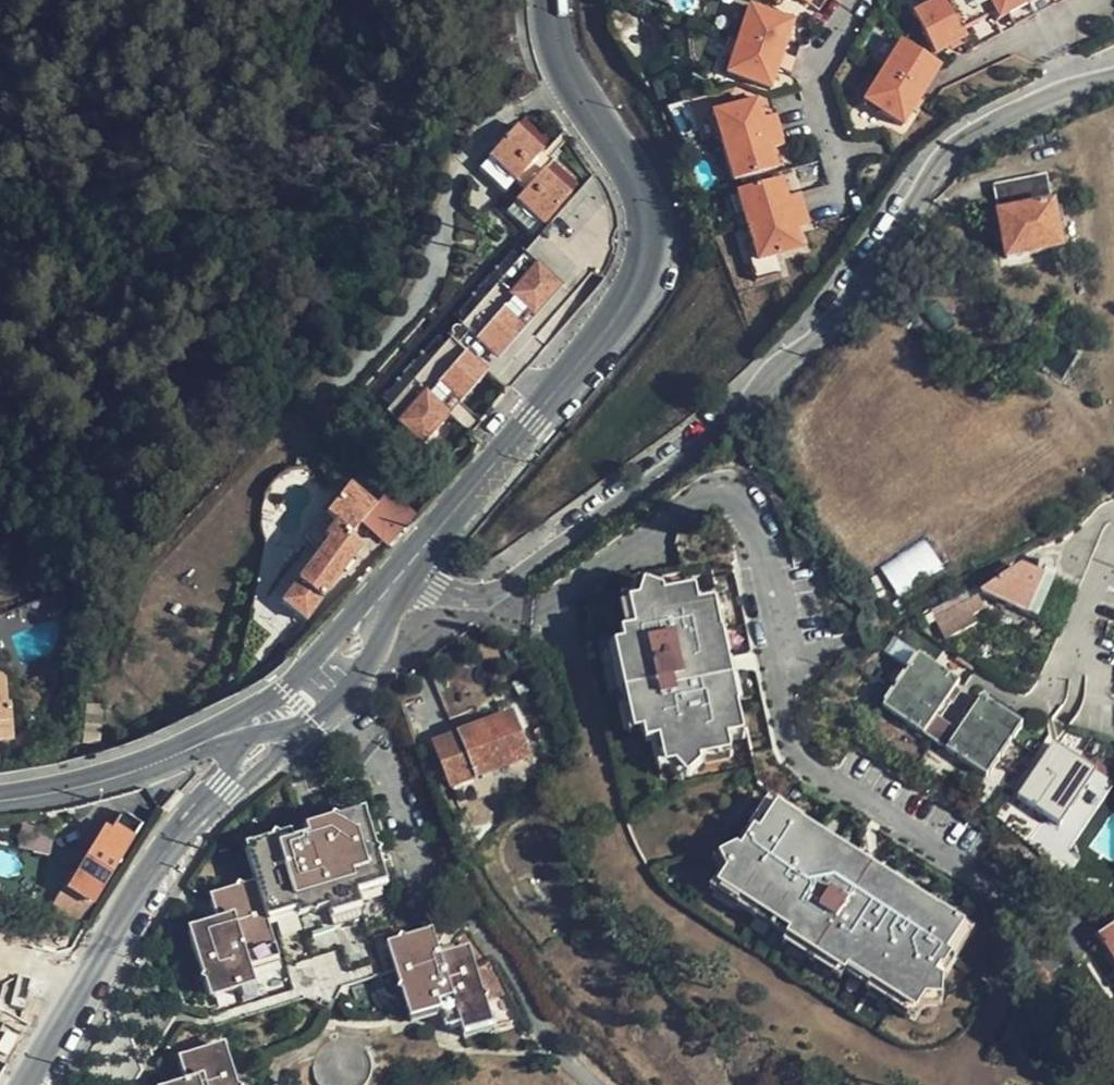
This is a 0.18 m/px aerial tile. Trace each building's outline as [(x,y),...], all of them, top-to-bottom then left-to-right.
[(810,11),(817,0),(793,0),(810,11)] [(992,13),(985,0),(943,0),(945,4),(915,20),(936,59),(966,43),(959,31),(992,13)] [(992,13),(997,23),(1008,17),(1039,0),(985,0),(992,13)] [(1015,29),(1054,8),(1050,0),(1039,0),(1008,17),(1015,29)] [(774,39),(787,44),(794,25),(748,9),(737,43),(768,54),(774,39)] [(768,54),(795,63),(801,48),(787,44),(774,39),(768,54)] [(771,89),(777,72),(764,67),(768,54),(737,43),(726,73),(771,89)] [(866,105),(905,128),(941,69),(902,45),(866,105)] [(791,77),(795,63),(768,54),(764,67),(777,72),(791,77)] [(717,116),(726,147),(755,138),(751,123),(768,117),(763,102),(717,116)] [(755,138),(787,129),(782,113),(768,117),(751,123),(755,138)] [(791,144),(787,129),(755,138),(760,153),(777,148),(791,144)] [(581,199),(557,177),(564,168),(526,135),(488,179),(513,202),(524,190),(536,200),(516,223),(541,245),(581,199)] [(755,138),(726,147),(736,179),(782,166),(777,148),(760,153),(755,138)] [(996,185),(1006,232),(1008,243),(1011,259),(1065,247),(1050,173),(996,185)] [(741,199),(751,229),(783,219),(779,206),(793,201),(788,184),(741,199)] [(783,219),(811,209),(807,197),(793,201),(779,206),(783,219)] [(817,227),(811,209),(783,219),(788,237),(803,232),(817,227)] [(783,219),(751,229),(755,241),(762,263),(782,257),(808,249),(803,232),(788,237),(783,219)] [(1008,243),(1006,232),(997,234),(999,244),(1008,243)] [(762,263),(755,241),(743,246),(750,268),(762,263)] [(762,263),(750,268),(755,284),(788,274),(782,257),(762,263)] [(469,339),(530,269),(518,259),(460,329),(469,339)] [(569,303),(530,269),(469,339),(450,362),(395,425),(389,432),(427,466),(569,303)] [(384,417),(395,425),(450,362),(439,352),(384,417)] [(310,621),(366,549),(352,537),(375,506),(347,484),(323,515),(335,524),(280,597),(310,621)] [(901,596),(946,567),(926,537),(881,567),(901,596)] [(1025,616),(1044,581),(1024,569),(983,594),(1025,616)] [(1054,585),(1044,581),(1025,616),(1035,622),(1054,585)] [(727,702),(709,629),(717,627),(710,600),(692,604),(688,589),(658,598),(654,585),(641,582),(635,603),(625,605),(631,630),(613,634),(621,661),(613,663),(628,718),(636,716),(642,740),(659,736),(666,762),(672,760),(687,773),(701,759),(699,752),(730,744),(726,730),(743,726),(736,700),(727,702)] [(979,592),(933,613),(944,636),(990,615),(979,592)] [(964,680),(922,655),(886,715),(928,740),(939,721),(964,680)] [(28,673),(20,674),(19,665),(0,666),(0,756),(31,752),(30,742),(63,738),(58,699),(52,699),(49,675),(43,677),(36,677),(31,675),(28,673)] [(963,735),(952,754),(994,779),(1027,724),(984,698),(963,735)] [(450,787),(528,756),(511,715),(433,747),(450,787)] [(963,735),(939,721),(928,740),(952,754),(963,735)] [(1068,747),(1060,742),(1034,781),(1042,786),(1068,747)] [(1092,763),(1068,747),(1042,786),(1034,781),(1023,799),(1060,823),(1082,790),(1077,787),(1092,763)] [(1097,766),(1092,763),(1077,787),(1082,790),(1097,766)] [(971,908),(949,896),(945,902),(799,819),(803,815),(780,801),(762,831),(756,828),(746,847),(739,844),(723,851),(733,870),(729,876),(750,888),(745,895),(798,925),(795,930),(845,958),(849,953),(903,984),(908,975),(931,988),(936,981),(957,977),(956,965),(947,960),(959,941),(953,938),(971,908)] [(354,805),(313,818),(317,827),(304,831),(292,835),(288,826),(249,838),(244,846),(254,875),(217,886),(211,896),(219,915),(190,924),(185,934),(204,990),(209,994),(233,987),(231,980),(250,973),(247,966),(243,954),(274,944),(266,919),(262,909),(293,898),(297,909),(298,913),(327,904),(357,894),(355,890),(351,879),(383,870),(366,812),(354,805)] [(90,907),(130,845),(127,842),(138,825),(119,813),(108,831),(103,828),(64,892),(90,907)] [(945,902),(949,896),(803,815),(799,819),(945,902)] [(317,827),(313,818),(301,822),(304,831),(317,827)] [(351,879),(355,890),(386,879),(383,870),(351,879)] [(357,894),(327,904),(331,916),(360,907),(357,894)] [(262,909),(266,919),(297,909),(293,898),(262,909)] [(388,939),(408,1011),(435,1003),(439,1017),(443,1031),(460,1025),(491,1016),(469,941),(438,951),(432,927),(388,939)] [(1098,939),(1113,966),(1113,929),(1098,939)] [(243,954),(247,966),(279,957),(274,944),(243,954)] [(231,980),(233,987),(236,995),(254,989),(250,973),(231,980)] [(435,1003),(408,1011),(411,1025),(439,1017),(435,1003)] [(491,1016),(460,1025),(465,1039),(494,1031),(491,1016)] [(222,1046),(212,1041),(179,1052),(175,1060),(181,1077),(157,1084),(234,1084),(222,1046)]
